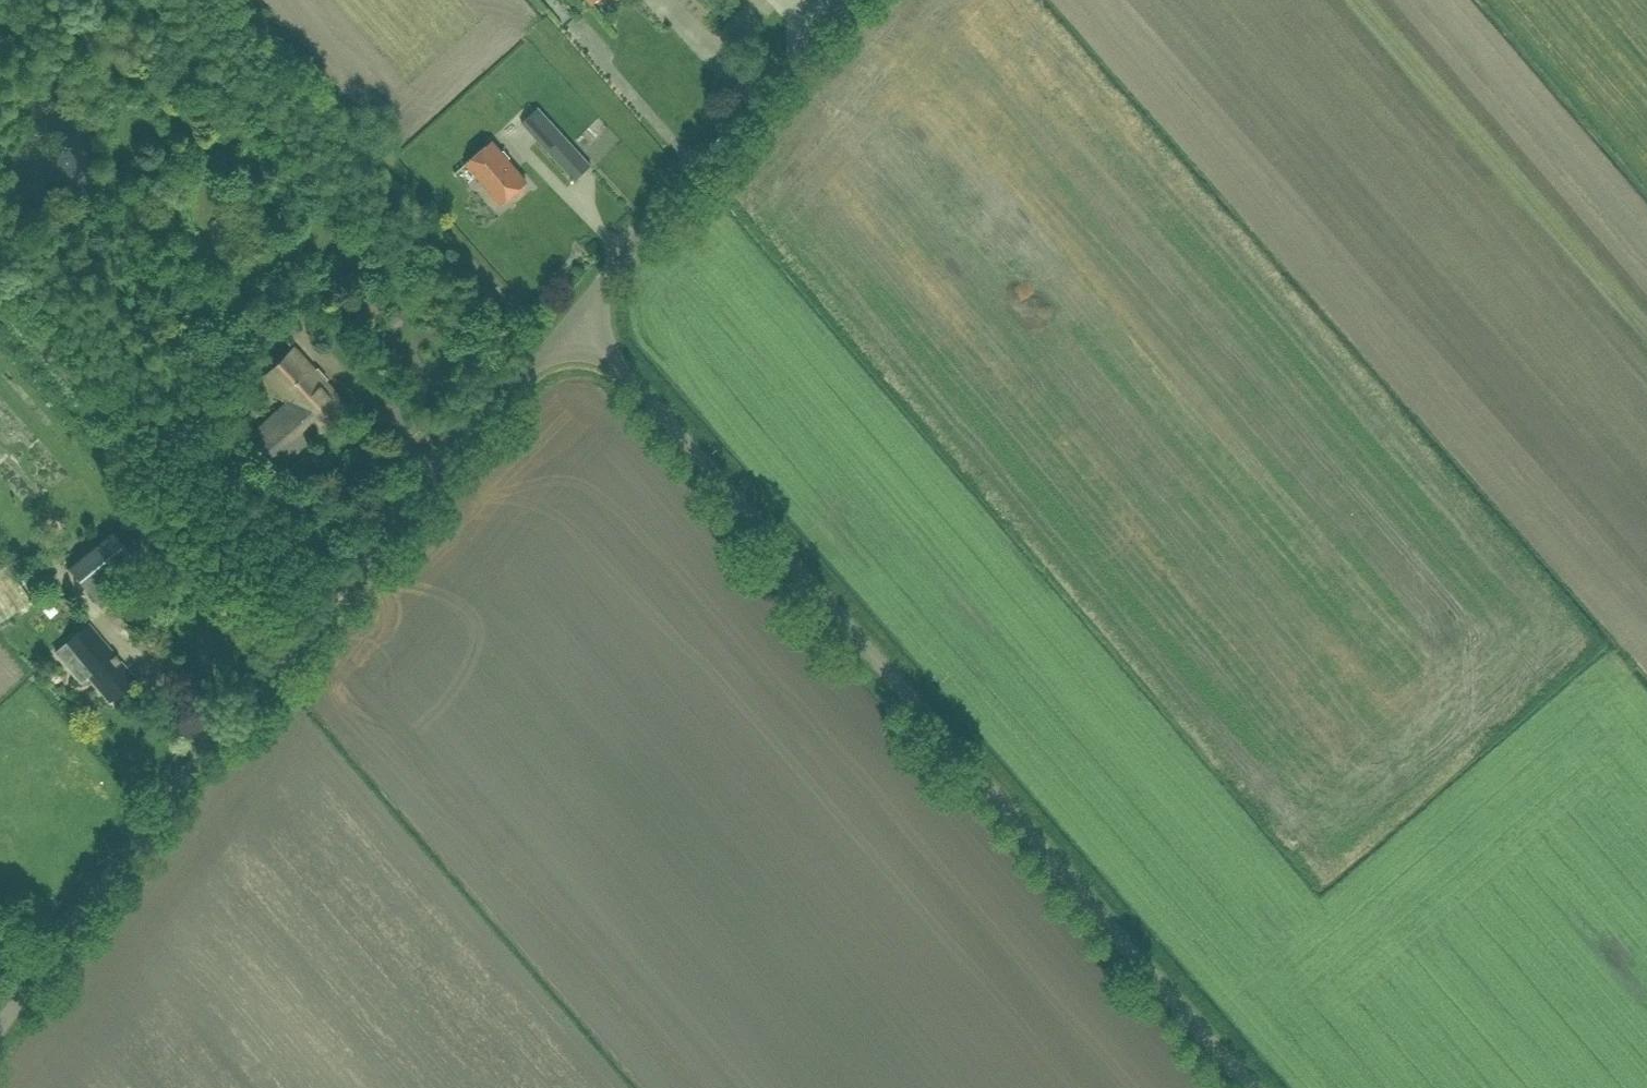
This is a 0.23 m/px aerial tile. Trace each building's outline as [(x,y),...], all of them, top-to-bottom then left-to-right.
[(574,179),(590,164),(538,107),(521,122),(574,179)] [(502,203),(527,181),(491,142),(467,164),(502,203)] [(274,471),(347,406),(293,346),(260,375),(284,402),(244,438),(274,471)] [(100,607),(144,571),(112,532),(67,568),(100,607)] [(108,701),(134,679),(88,624),(55,651),(79,681),(86,675),(108,701)]
